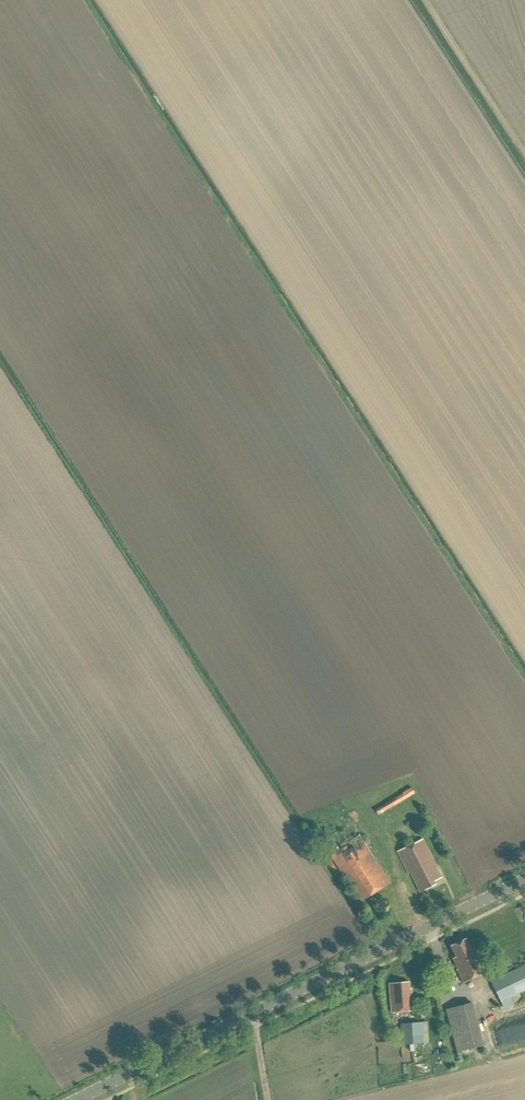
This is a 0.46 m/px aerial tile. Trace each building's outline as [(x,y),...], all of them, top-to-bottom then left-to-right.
[(378,815),(415,794),(411,788),(402,793),(403,793),(387,803),(375,810),(378,815)] [(391,883),(375,859),(358,835),(330,853),(361,902),(391,883)] [(423,840),(399,852),(410,874),(411,873),(422,892),(436,885),(434,882),(442,878),(423,840)] [(486,974),(474,949),(470,951),(464,940),(450,947),(455,958),(452,960),(457,970),(455,971),(462,985),(486,974)] [(510,999),(524,992),(524,966),(491,983),(505,1011),(514,1007),(510,999)] [(409,982),(389,984),(391,1013),(414,1011),(413,998),(412,998),(412,988),(410,989),(409,982)] [(473,1003),(446,1010),(457,1053),(485,1046),(473,1003)] [(431,1043),(430,1021),(403,1023),(404,1044),(431,1043)]
